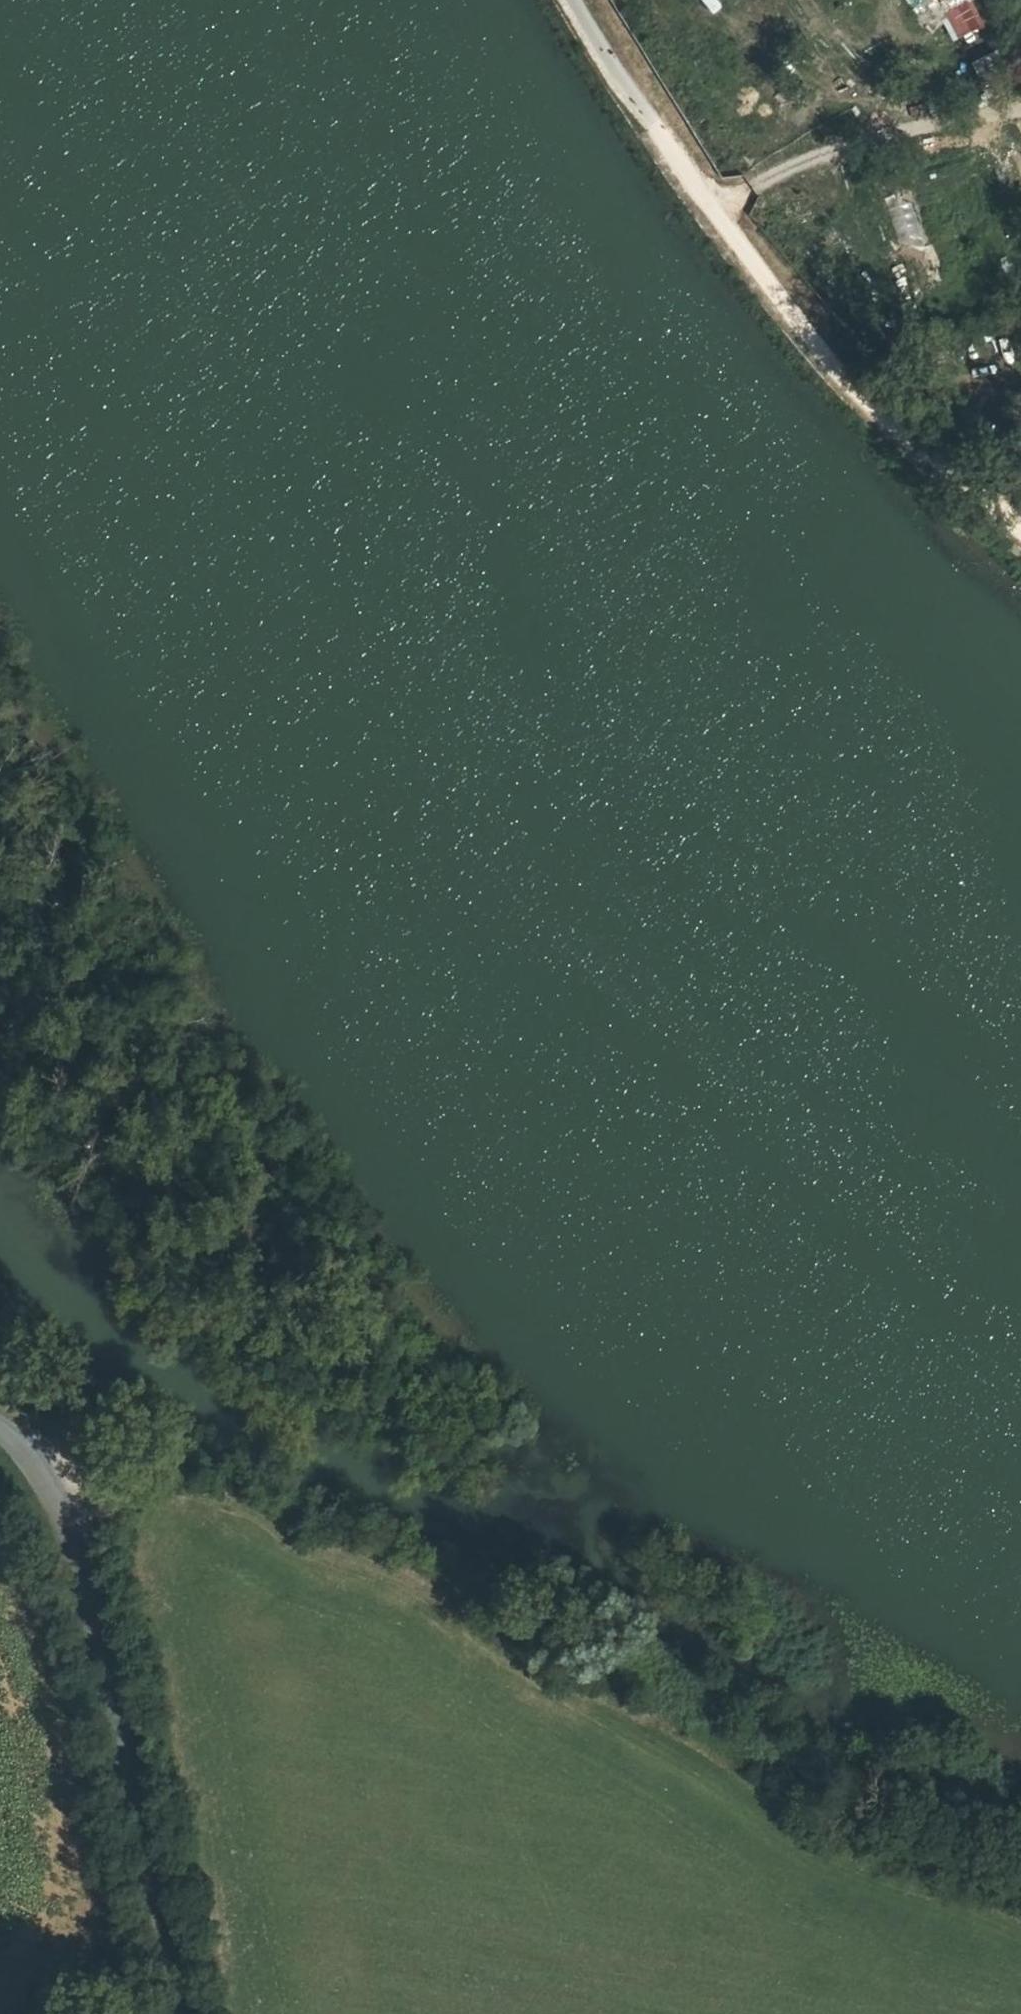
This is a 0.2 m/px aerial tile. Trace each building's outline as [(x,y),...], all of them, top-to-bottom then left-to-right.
[(970,0),(906,0),(923,28),(970,0)]
